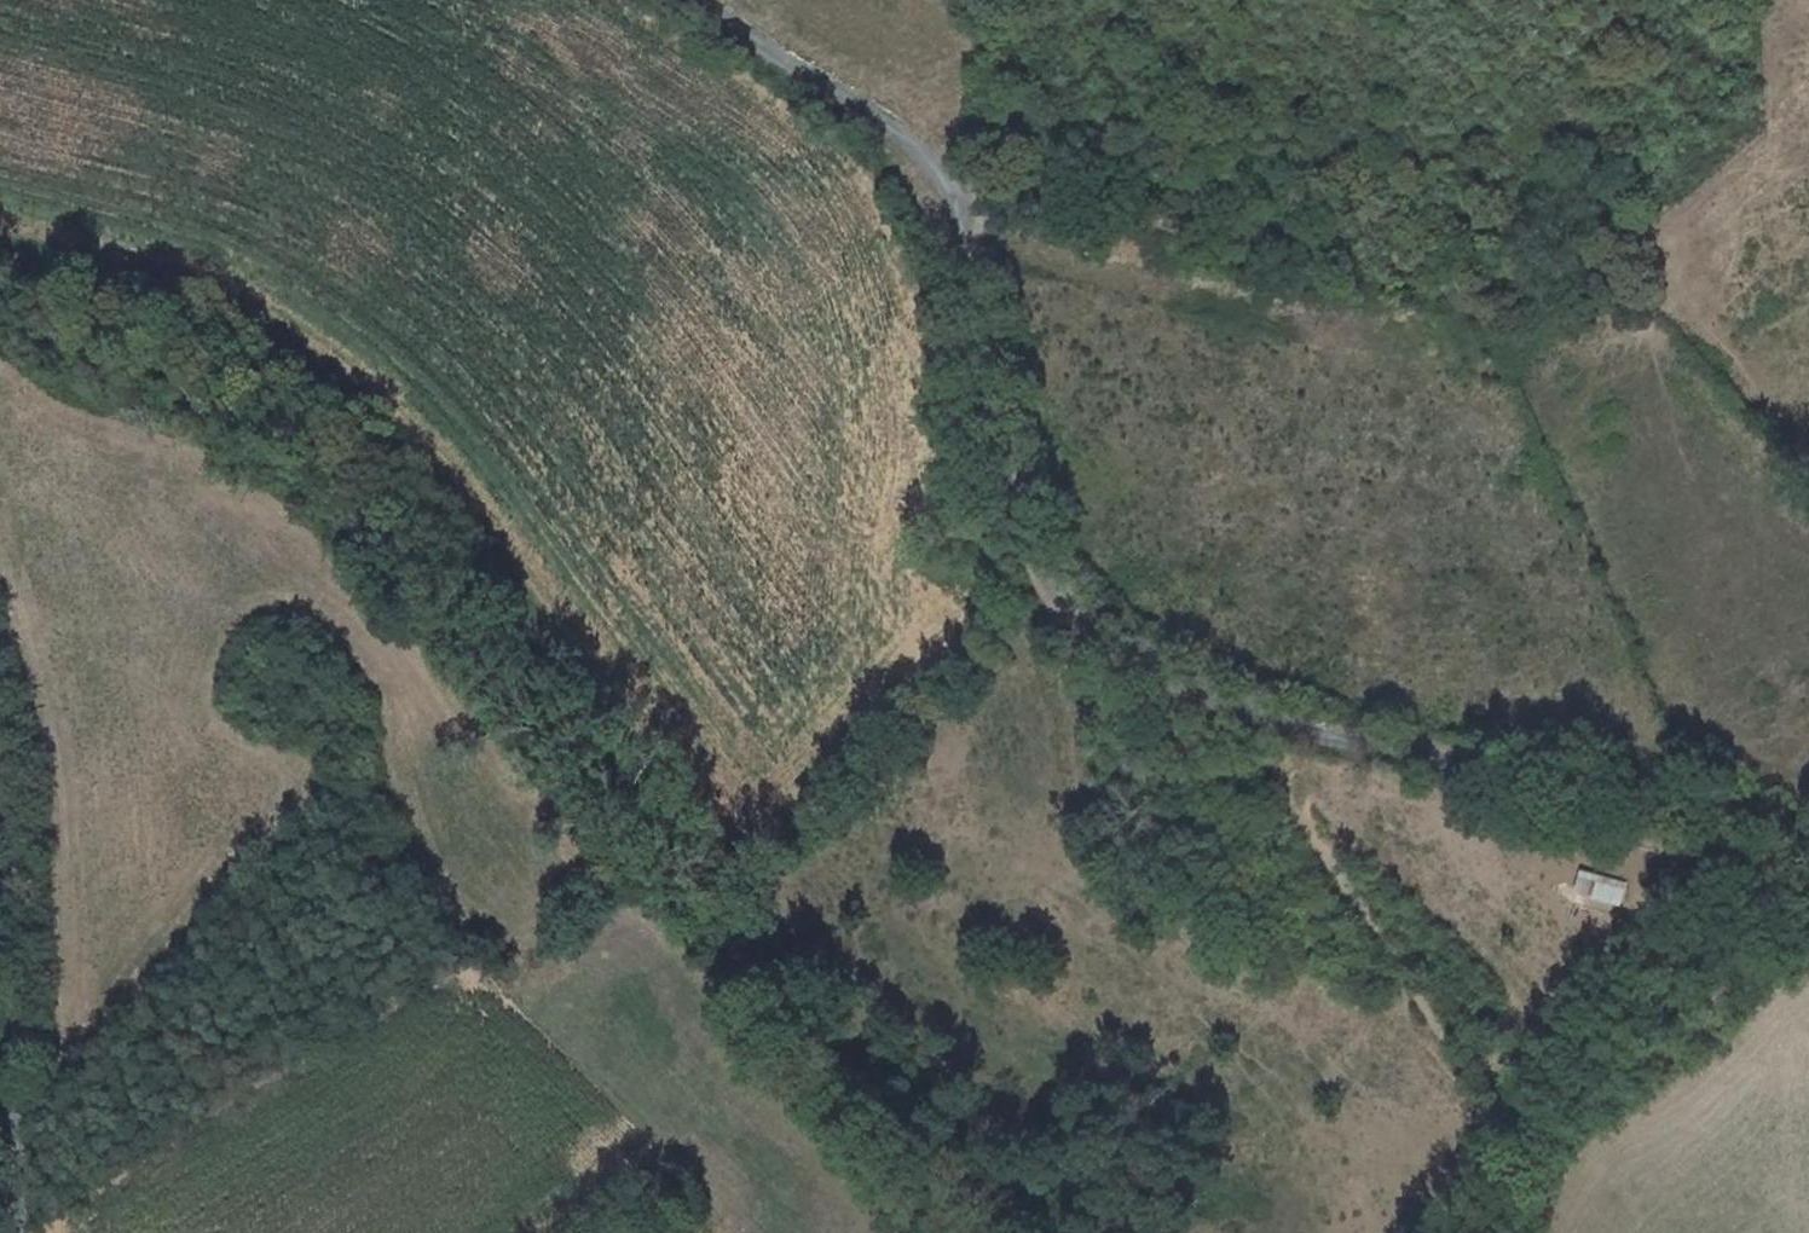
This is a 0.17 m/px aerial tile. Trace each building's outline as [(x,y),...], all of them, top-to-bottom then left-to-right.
[(1585,870),(1575,899),(1617,912),(1626,883),(1585,870)]
